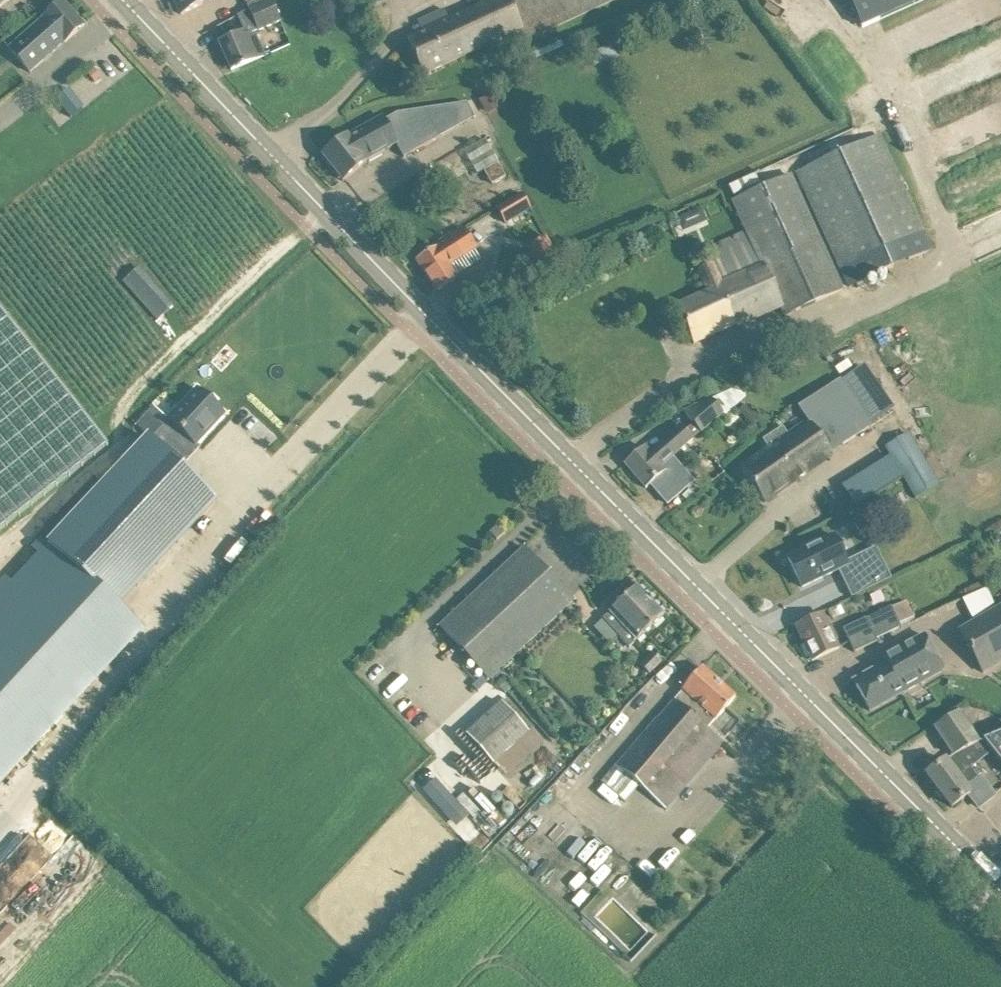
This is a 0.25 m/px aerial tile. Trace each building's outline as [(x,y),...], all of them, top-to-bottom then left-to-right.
[(64,42),(84,25),(62,0),(43,17),(43,18),(8,48),(29,73),(64,42)] [(181,16),(214,0),(173,0),(181,16)] [(280,21),(272,0),(258,0),(247,5),(250,11),(237,16),(244,30),(239,32),(239,34),(219,43),(231,70),(264,56),(254,33),(280,21)] [(621,0),(477,0),(480,7),(448,21),(443,10),(418,22),(423,32),(407,40),(423,74),(525,27),(532,42),(621,0)] [(861,27),(922,0),(849,0),(861,27)] [(347,135),(322,155),(343,181),(368,160),(369,162),(382,155),(381,153),(397,144),(397,143),(404,157),(439,138),(424,110),(397,113),(384,120),(382,117),(348,136),(347,135)] [(931,249),(879,135),(797,173),(849,287),(931,249)] [(487,140),(466,151),(478,174),(499,163),(487,140)] [(754,174),(729,185),(734,196),(759,185),(754,174)] [(842,290),(790,176),(733,202),(746,233),(706,251),(712,265),(699,271),(708,292),(677,306),(694,344),(735,325),(736,327),(781,307),(785,316),(842,290)] [(523,194),(497,209),(506,224),(531,209),(523,194)] [(471,209),(457,217),(463,227),(477,219),(471,209)] [(702,209),(679,219),(684,232),(708,222),(702,209)] [(447,265),(474,248),(462,230),(416,259),(436,291),(456,279),(447,265)] [(173,306),(138,267),(123,281),(158,320),(173,306)] [(108,445),(0,308),(0,530),(108,445)] [(832,456),(871,429),(837,381),(799,408),(808,421),(789,434),(783,426),(774,432),(774,434),(763,442),(768,448),(740,468),(765,502),(831,455),(832,456)] [(224,414),(197,389),(150,440),(171,460),(190,440),(195,445),(196,444),(224,414)] [(701,432),(722,413),(710,399),(684,412),(701,432)] [(744,403),(738,410),(750,423),(756,417),(744,403)] [(661,468),(684,448),(692,440),(680,426),(649,454),(643,448),(625,464),(646,488),(664,472),(661,468)] [(910,433),(886,447),(916,498),(940,484),(910,433)] [(150,440),(52,544),(118,606),(216,502),(216,501),(176,464),(171,460),(150,440)] [(504,533),(497,525),(490,533),(497,540),(504,533)] [(804,549),(787,558),(802,587),(840,568),(843,574),(840,575),(851,598),(891,578),(876,546),(860,554),(861,557),(847,563),(839,545),(834,536),(834,535),(831,537),(819,542),(816,544),(815,540),(803,546),(804,549)] [(489,679),(573,601),(524,548),(440,626),(489,679)] [(69,582),(0,656),(0,782),(103,671),(104,671),(133,640),(127,635),(136,626),(128,619),(120,628),(69,582)] [(636,641),(664,615),(637,587),(609,613),(610,614),(608,616),(607,615),(602,619),(629,648),(634,643),(633,642),(635,641),(636,641)] [(965,617),(992,608),(985,589),(958,598),(965,617)] [(901,627),(890,605),(842,628),(854,652),(877,641),(876,638),(901,627)] [(959,631),(980,669),(1000,658),(1000,608),(959,631)] [(839,648),(823,614),(796,627),(812,661),(839,648)] [(943,670),(923,635),(883,658),(885,663),(853,681),(870,711),(903,693),(943,670)] [(653,653),(641,665),(649,673),(661,662),(653,653)] [(723,743),(707,729),(735,697),(702,668),(657,719),(656,718),(615,764),(666,808),(723,743)] [(505,682),(498,689),(503,695),(511,688),(505,682)] [(502,702),(467,734),(494,763),(520,792),(556,760),(529,731),(502,702)] [(970,767),(991,751),(983,741),(982,741),(962,710),(958,712),(934,728),(953,755),(945,761),(945,760),(927,774),(951,808),(970,794),(965,787),(978,778),(970,767)] [(983,741),(991,751),(1000,763),(1000,733),(983,741)] [(436,779),(423,790),(458,828),(470,816),(436,779)]
